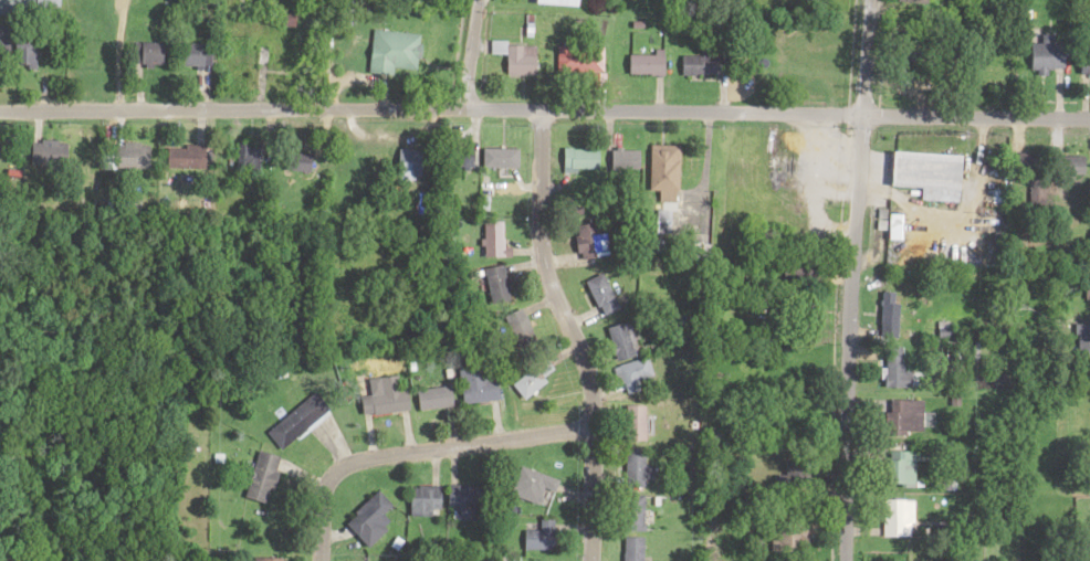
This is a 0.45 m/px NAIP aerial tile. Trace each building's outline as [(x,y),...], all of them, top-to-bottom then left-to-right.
[(63,0),(0,0),(0,11),(63,11),(63,0)] [(588,0),(534,0),(534,9),(587,12),(588,0)] [(375,72),(423,73),(424,37),(375,36),(375,72)] [(1041,39),(1041,47),(1030,47),(1030,72),(1068,72),(1068,49),(1057,49),(1057,39),(1041,39)] [(137,71),(169,71),(169,47),(137,47),(137,71)] [(216,49),(187,49),(187,71),(216,71),(216,49)] [(512,72),(542,72),(542,49),(495,49),(495,60),(512,60),(512,72)] [(562,72),(607,72),(607,51),(562,51),(562,72)] [(299,71),(299,52),(263,52),(263,71),(299,71)] [(670,57),(631,57),(631,72),(670,72),(670,57)] [(731,61),(684,61),(684,71),(731,71),(731,61)] [(227,139),(227,168),(253,168),(253,139),(227,139)] [(21,140),(21,164),(60,164),(60,140),(21,140)] [(105,143),(105,167),(141,167),(141,143),(105,143)] [(643,190),(673,190),(673,143),(644,143),(643,190)] [(465,144),(437,144),(437,164),(465,164),(465,144)] [(156,167),(195,167),(195,145),(156,145),(156,167)] [(475,165),(510,165),(510,145),(475,145),(475,165)] [(555,146),(555,167),(592,167),(592,146),(555,146)] [(604,167),(633,167),(633,146),(604,146),(604,167)] [(884,183),(918,184),(918,197),(953,198),(955,151),(885,148),(884,183)] [(1043,171),(1043,152),(1014,152),(1014,171),(1043,171)] [(1081,153),(1051,153),(1051,174),(1081,174),(1081,153)] [(389,171),(412,172),(413,158),(390,157),(389,171)] [(275,158),(275,169),(299,169),(299,159),(275,158)] [(651,229),(664,229),(664,208),(651,208),(651,229)] [(495,218),(475,218),(475,254),(495,254),(495,218)] [(603,230),(587,230),(587,220),(570,220),(570,253),(603,253),(603,230)] [(504,293),(495,260),(475,266),(485,299),(504,293)] [(579,278),(594,313),(613,304),(598,270),(579,278)] [(1080,277),(1081,296),(1089,295),(1089,276),(1080,277)] [(889,328),(896,312),(885,308),(879,324),(889,328)] [(628,353),(620,318),(600,323),(608,357),(628,353)] [(1075,329),(1077,349),(1089,348),(1089,328),(1075,329)] [(899,368),(899,343),(881,343),(881,384),(910,384),(910,368),(899,368)] [(636,386),(633,380),(649,373),(640,352),(609,366),(620,393),(636,386)] [(505,380),(517,395),(550,368),(538,354),(505,380)] [(454,365),(456,400),(493,398),(492,375),(483,376),(483,364),(454,365)] [(363,375),(365,393),(354,394),(356,412),(401,407),(398,372),(363,375)] [(447,403),(445,383),(410,386),(412,406),(447,403)] [(261,430),(275,447),(324,406),(310,389),(261,430)] [(881,430),(919,430),(920,397),(881,397),(881,430)] [(619,438),(640,438),(640,402),(619,402),(619,438)] [(620,484),(639,484),(639,477),(648,477),(648,464),(639,464),(639,444),(620,444),(620,484)] [(880,483),(910,483),(910,447),(880,447),(880,483)] [(274,454),(250,448),(239,496),(263,501),(274,454)] [(504,491),(531,502),(538,484),(547,488),(551,477),(516,463),(504,491)] [(453,503),(453,517),(471,517),(471,503),(480,503),(480,483),(441,483),(441,503),(453,503)] [(434,511),(434,484),(403,484),(403,511),(434,511)] [(387,502),(372,487),(338,521),(353,535),(387,502)] [(619,527),(639,527),(638,493),(619,493),(619,527)] [(910,497),(879,497),(879,533),(910,533),(910,497)] [(535,528),(518,528),(518,547),(549,547),(549,517),(535,517),(535,528)] [(774,519),(774,545),(802,545),(802,519),(774,519)] [(619,535),(619,560),(639,560),(639,535),(619,535)]
